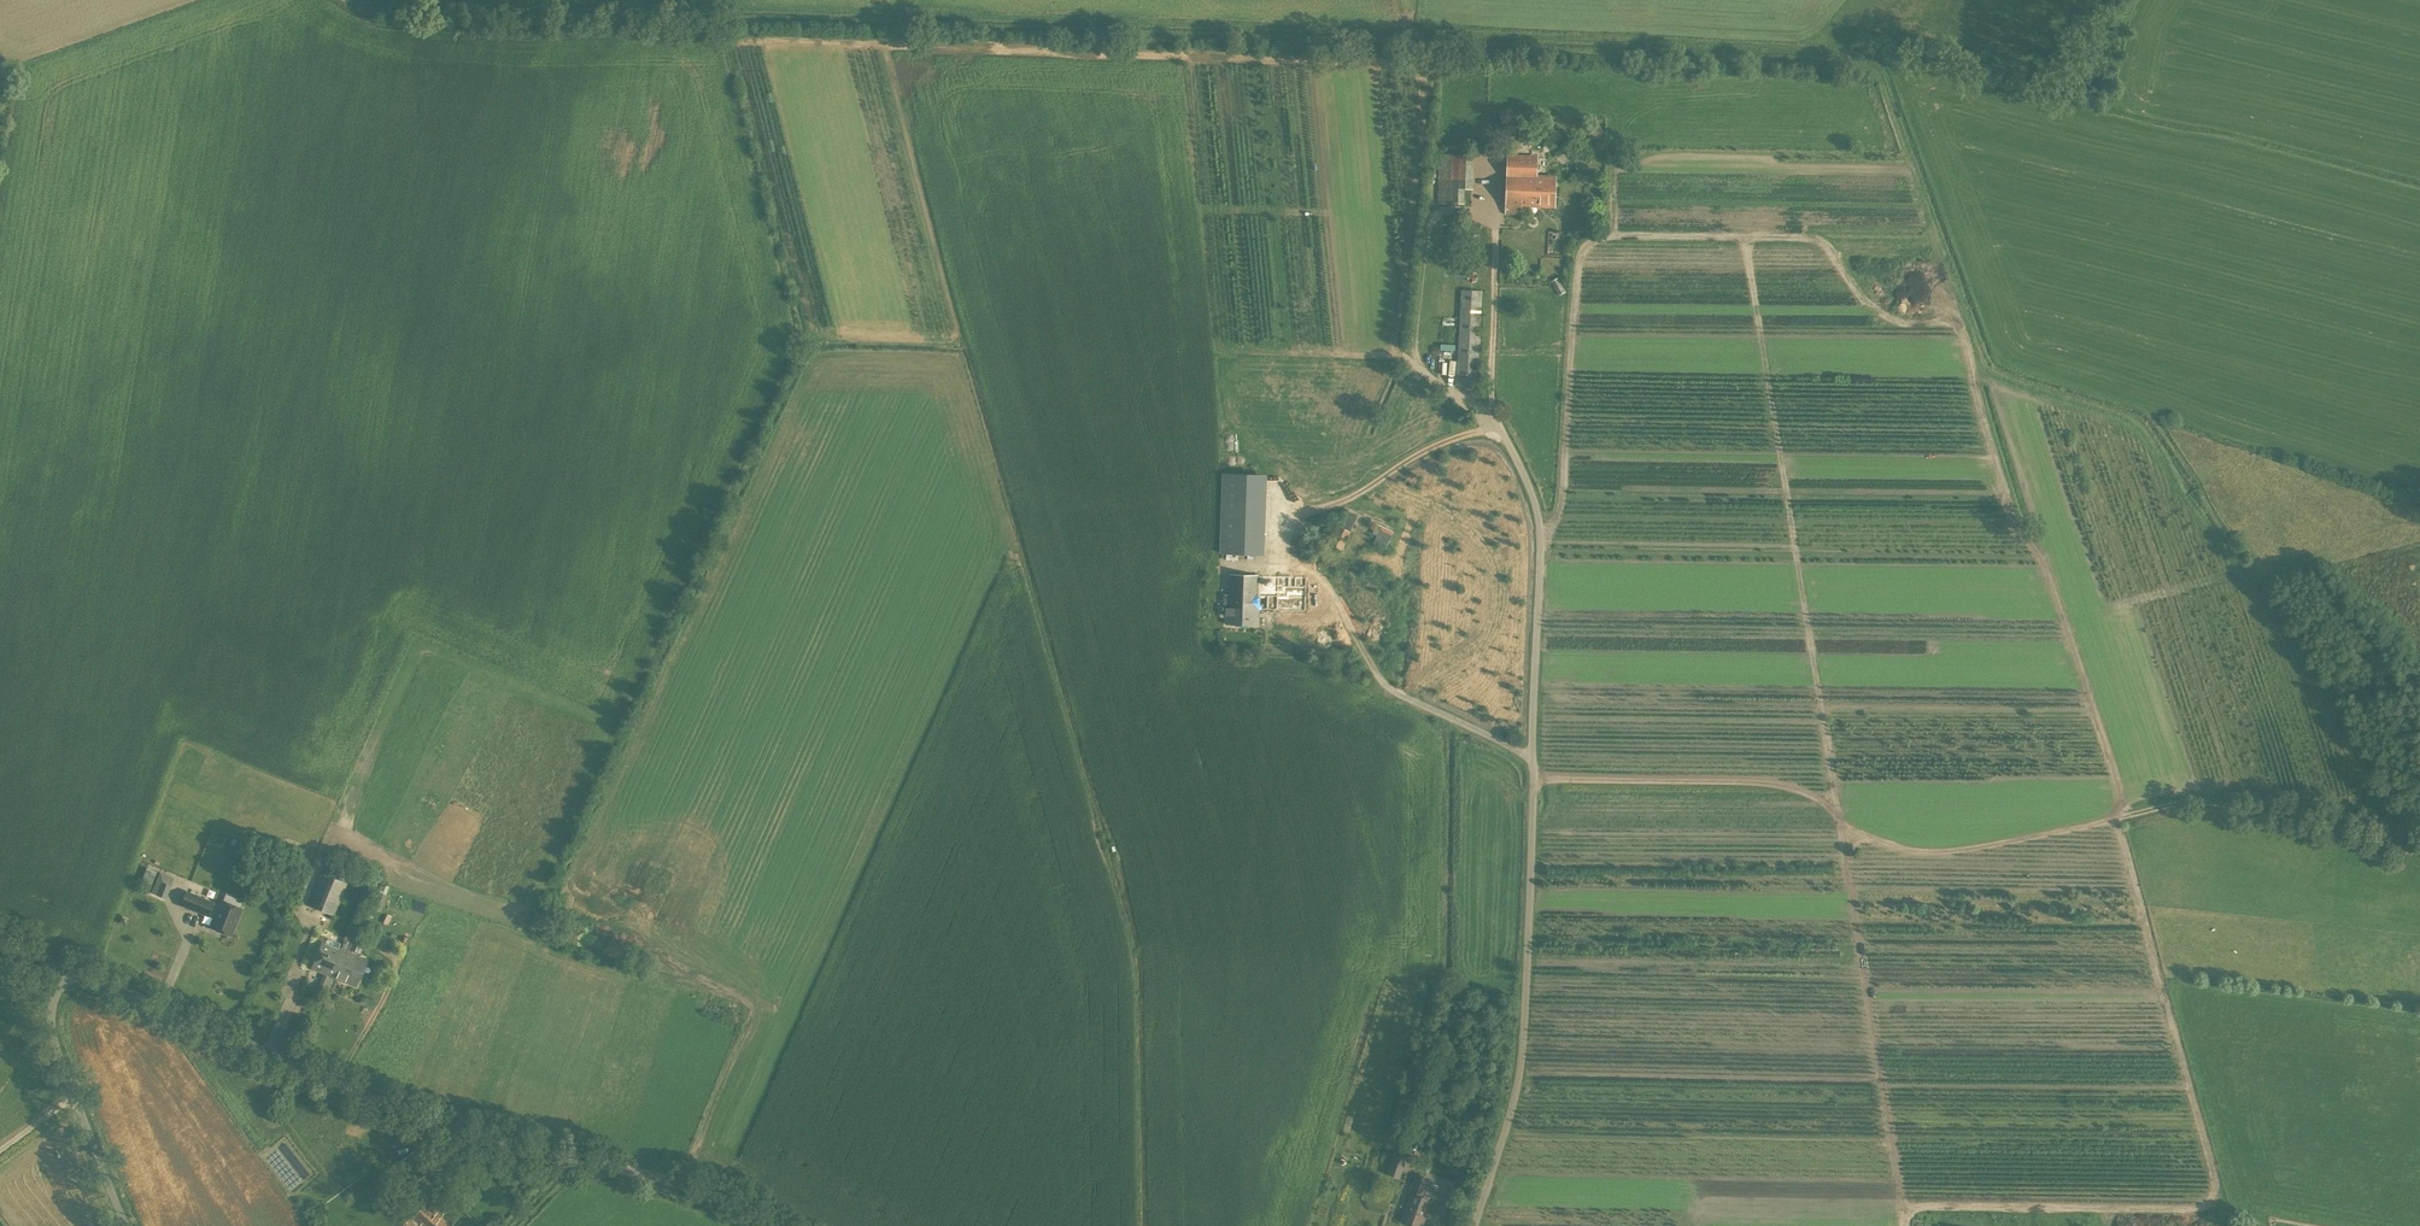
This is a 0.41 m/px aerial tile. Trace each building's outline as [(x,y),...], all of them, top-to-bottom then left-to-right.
[(1596,138),(1605,133),(1601,124),(1591,129),(1596,138)] [(1451,203),(1464,203),(1464,188),(1473,189),(1473,164),(1474,155),(1452,154),(1439,154),(1438,175),(1438,177),(1439,177),(1439,181),(1438,181),(1438,182),(1438,183),(1438,186),(1438,187),(1438,189),(1438,196),(1437,196),(1437,198),(1438,198),(1438,203),(1451,203)] [(1554,206),(1555,178),(1536,177),(1536,159),(1508,158),(1507,204),(1554,206)] [(1477,388),(1482,291),(1461,290),(1456,387),(1477,388)] [(1452,377),(1453,350),(1440,349),(1439,377),(1452,377)] [(1265,555),(1267,474),(1223,473),(1220,554),(1265,555)] [(1340,527),(1349,531),(1357,515),(1347,511),(1340,527)] [(1378,534),(1375,542),(1388,547),(1395,530),(1377,523),(1373,532),(1378,534)] [(1340,527),(1331,546),(1342,550),(1350,531),(1340,527)] [(1259,625),(1260,610),(1306,611),(1307,578),(1278,576),(1277,596),(1257,595),(1258,575),(1230,574),(1229,594),(1225,594),(1224,608),(1226,608),(1226,624),(1259,625)] [(2372,847),(2371,857),(2386,859),(2388,849),(2372,847)] [(171,885),(174,877),(159,872),(151,893),(166,898),(171,885)] [(347,883),(321,873),(308,905),(333,915),(347,883)] [(368,908),(384,910),(385,890),(370,889),(368,908)] [(213,904),(213,902),(185,891),(180,905),(208,916),(208,914),(214,917),(210,927),(230,935),(241,908),(221,900),(218,906),(213,904)] [(340,949),(335,960),(340,962),(337,967),(339,968),(335,978),(355,986),(366,960),(348,952),(353,940),(345,937),(340,949)] [(311,968),(335,978),(339,968),(337,967),(340,962),(335,960),(340,949),(339,949),(341,944),(327,938),(325,943),(322,942),(311,968)] [(1391,1166),(1402,1170),(1406,1158),(1396,1154),(1391,1166)] [(1412,1194),(1402,1222),(1415,1225),(1422,1225),(1431,1200),(1422,1197),(1428,1180),(1416,1176),(1410,1193),(1412,1194)] [(452,1223),(428,1201),(410,1220),(417,1225),(449,1225),(452,1223)]
